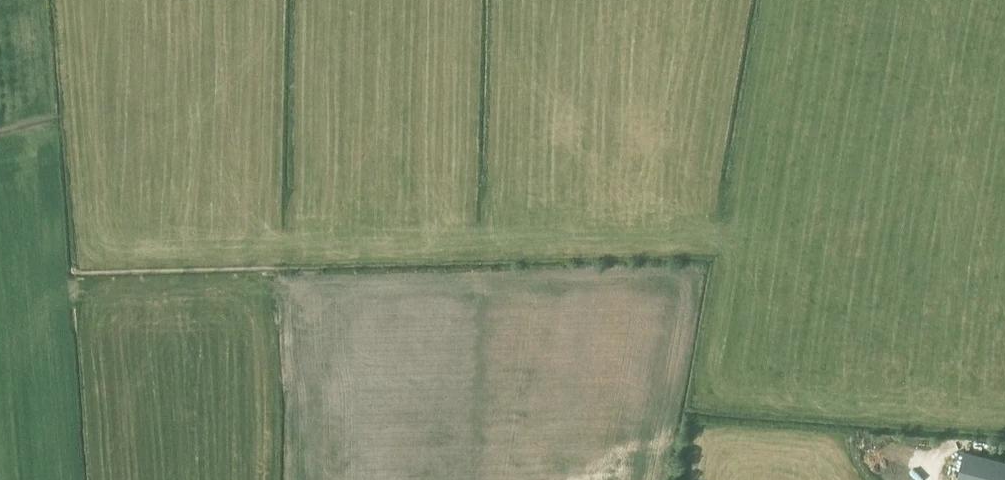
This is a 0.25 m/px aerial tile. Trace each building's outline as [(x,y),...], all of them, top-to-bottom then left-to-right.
[(994,366),(1004,368),(1004,340),(999,339),(994,366)] [(962,479),(1004,479),(1004,463),(982,457),(968,454),(966,463),(962,479)]
